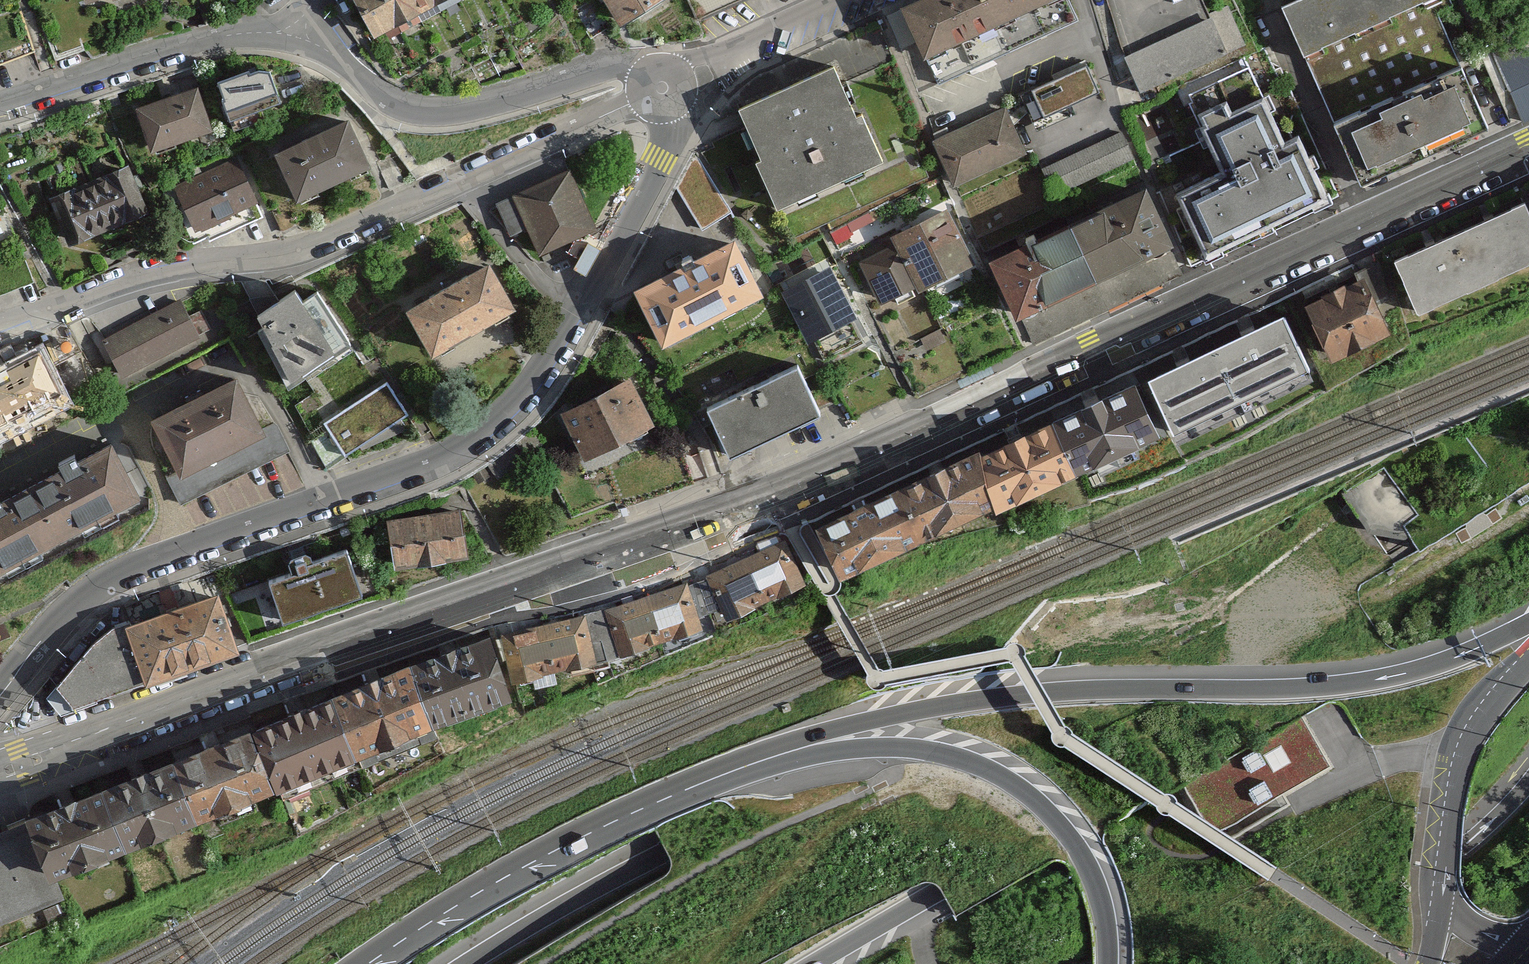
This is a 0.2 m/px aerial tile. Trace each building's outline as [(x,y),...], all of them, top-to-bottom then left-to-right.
[(114,8),(136,0),(111,0),(114,8)] [(371,37),(443,0),(351,0),(371,37)] [(622,28),(666,0),(603,0),(622,28)] [(937,84),(1079,20),(1070,0),(922,0),(902,9),(937,84)] [(1144,93),(1248,48),(1229,5),(1207,14),(1200,0),(1129,0),(1107,10),(1144,93)] [(1281,2),(1304,54),(1426,0),(1286,0),(1281,2)] [(1521,120),(1528,117),(1528,32),(1484,53),(1521,120)] [(1328,111),(1360,184),(1489,128),(1458,55),(1328,111)] [(1173,187),(1207,259),(1330,202),(1296,130),(1282,136),(1249,64),(1184,94),(1218,167),(1173,187)] [(211,84),(225,126),(280,107),(266,65),(211,84)] [(1087,68),(1032,91),(1043,116),(1098,92),(1087,68)] [(738,123),(785,222),(890,172),(842,73),(738,123)] [(137,111),(154,156),(212,135),(196,89),(137,111)] [(937,133),(960,183),(1027,153),(1004,103),(937,133)] [(278,156),(299,203),(372,171),(350,124),(278,156)] [(1120,132),(1039,169),(1051,194),(1132,158),(1120,132)] [(677,187),(703,230),(732,213),(696,153),(677,187)] [(198,245),(262,218),(238,160),(173,187),(198,245)] [(69,244),(145,211),(126,166),(49,200),(69,244)] [(528,230),(542,258),(600,229),(568,166),(494,203),(512,238),(528,230)] [(1143,182),(1064,217),(1090,275),(1169,240),(1143,182)] [(1523,200),(1394,259),(1417,310),(1528,259),(1528,213),(1523,200)] [(948,210),(887,235),(891,244),(910,289),(971,264),(948,210)] [(985,254),(1011,310),(1090,275),(1064,217),(985,254)] [(891,244),(858,258),(877,303),(910,289),(891,244)] [(662,344),(756,300),(732,249),(638,293),(662,344)] [(399,305),(431,359),(518,308),(486,255),(399,305)] [(831,268),(783,290),(809,343),(856,321),(831,268)] [(1389,332),(1365,277),(1297,306),(1321,361),(1389,332)] [(304,283),(244,323),(287,387),(347,347),(304,283)] [(1241,401),(1309,371),(1284,301),(1209,335),(1241,401)] [(102,345),(120,379),(202,336),(184,302),(102,345)] [(1179,430),(1241,401),(1209,335),(1149,365),(1179,430)] [(62,393),(39,350),(0,370),(0,426),(62,393)] [(799,368),(706,411),(728,458),(821,415),(799,368)] [(559,412),(584,461),(651,426),(626,377),(559,412)] [(148,421),(174,475),(261,432),(234,378),(148,421)] [(1078,472),(1155,436),(1128,378),(1051,415),(1078,472)] [(388,383),(329,422),(347,451),(360,444),(363,450),(409,432),(401,421),(410,415),(388,383)] [(1004,505),(1078,472),(1051,415),(980,449),(1004,505)] [(980,449),(893,487),(917,543),(1004,505),(980,449)] [(112,450),(0,509),(0,572),(138,499),(112,450)] [(816,523),(841,576),(917,543),(893,487),(816,523)] [(456,507),(382,518),(390,572),(464,561),(456,507)] [(787,541),(707,575),(686,583),(698,614),(718,609),(723,621),(803,589),(787,541)] [(293,567),(235,591),(257,640),(368,599),(347,546),(313,558),(307,546),(289,553),(293,567)] [(686,583),(605,611),(617,662),(704,631),(698,614),(686,583)] [(214,591),(113,622),(138,681),(234,651),(214,591)] [(605,611),(502,635),(515,687),(617,662),(605,611)] [(113,622),(53,681),(70,709),(138,681),(113,622)] [(486,633),(401,663),(424,725),(506,690),(486,633)] [(401,663),(321,693),(344,755),(424,725),(401,663)] [(321,693),(240,726),(264,786),(344,755),(321,693)] [(1334,769),(1304,717),(1184,785),(1216,828),(1334,769)] [(240,726),(157,757),(182,820),(264,786),(240,726)] [(90,785),(116,847),(182,820),(157,757),(90,785)] [(90,785),(21,815),(25,821),(46,874),(116,847),(90,785)] [(64,891),(46,874),(25,821),(0,831),(0,918),(64,891)]
